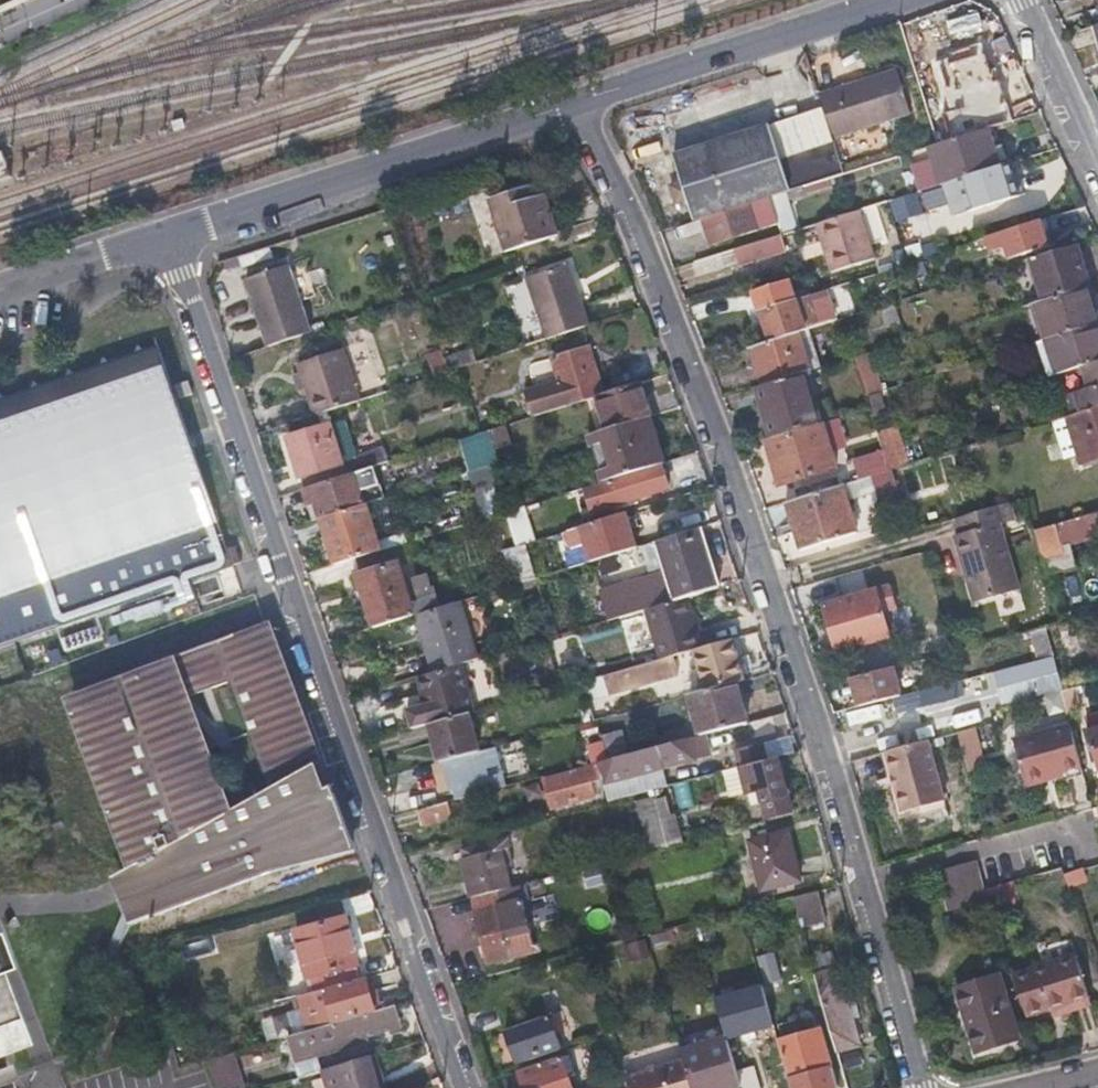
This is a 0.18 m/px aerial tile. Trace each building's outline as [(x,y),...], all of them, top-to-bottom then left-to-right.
[(936,67),(958,140),(992,129),(996,128),(984,90),(979,73),(988,70),(982,51),(936,67)] [(994,86),(988,70),(979,73),(984,90),(994,86)] [(817,97),(822,112),(832,143),(911,118),(895,71),(817,97)] [(822,112),(673,159),(693,224),(702,221),(747,207),(790,193),(780,161),(832,145),(832,143),(822,112)] [(944,184),(959,179),(1003,165),(992,129),(958,140),(933,148),(944,184)] [(842,176),(832,145),(780,161),(790,193),(842,176)] [(1003,165),(959,179),(971,211),(1023,195),(1012,162),(1003,165)] [(894,223),(925,214),(919,192),(888,201),(894,223)] [(529,194),(516,198),(520,211),(534,206),(529,194)] [(557,242),(550,222),(543,203),(534,206),(520,211),(516,198),(489,207),(506,258),(557,242)] [(747,207),(702,221),(711,248),(755,233),(747,207)] [(858,212),(818,224),(827,253),(825,253),(831,273),(873,259),(858,212)] [(988,256),(996,254),(1003,251),(1005,256),(1042,245),(1035,221),(982,239),(988,256)] [(1032,258),(1046,300),(1089,286),(1075,244),(1032,258)] [(687,265),(690,272),(692,280),(722,270),(718,256),(687,265)] [(309,336),(298,303),(288,269),(245,283),(266,349),(309,336)] [(586,331),(577,301),(568,271),(525,285),(544,344),(586,331)] [(768,345),(795,336),(807,332),(791,279),(751,292),(768,345)] [(1097,323),(1097,307),(1091,285),(1089,286),(1046,300),(1038,302),(1050,338),(1097,323)] [(1097,362),(1097,323),(1050,338),(1036,342),(1047,378),(1056,375),(1068,371),(1077,369),(1097,362)] [(761,389),(802,376),(807,375),(795,336),(768,345),(749,351),(761,389)] [(134,337),(0,385),(0,643),(214,567),(213,565),(222,562),(216,545),(207,548),(134,337)] [(592,400),(597,398),(583,352),(548,363),(555,386),(519,398),(528,420),(592,400)] [(297,367),(305,392),(313,418),(358,404),(342,353),(297,367)] [(856,361),(868,396),(884,391),(873,356),(856,361)] [(1077,369),(1080,379),(1085,377),(1088,391),(1066,398),(1072,416),(1074,416),(1097,408),(1097,362),(1077,369)] [(1074,391),(1068,371),(1056,375),(1063,394),(1074,391)] [(817,428),(802,376),(761,389),(757,390),(772,441),(817,428)] [(636,385),(597,398),(592,400),(602,432),(645,419),(646,419),(636,385)] [(1074,416),(1085,454),(1087,460),(1097,457),(1097,408),(1074,416)] [(1070,458),(1085,454),(1074,416),(1072,416),(1059,420),(1070,458)] [(659,466),(645,419),(602,432),(587,437),(601,484),(659,466)] [(345,424),(331,428),(343,462),(357,458),(345,424)] [(306,491),(371,470),(389,465),(385,449),(357,458),(343,462),(331,428),(331,426),(290,440),(306,491)] [(819,427),(817,428),(772,441),(764,444),(778,486),(832,470),(819,427)] [(484,470),(489,468),(497,466),(486,433),(474,437),(484,470)] [(693,456),(682,459),(672,462),(677,477),(698,471),(693,456)] [(870,479),(880,476),(889,473),(886,463),(867,469),(870,479)] [(667,490),(659,466),(601,484),(565,496),(570,511),(589,504),(593,514),(667,490)] [(493,518),(500,515),(502,515),(489,468),(484,470),(476,472),(483,494),(485,493),(493,518)] [(316,522),(364,507),(359,495),(379,489),(371,470),(306,491),(300,493),(311,524),(316,522)] [(782,506),(798,552),(853,535),(838,488),(782,506)] [(376,547),(364,507),(316,522),(331,568),(359,560),(378,554),(376,547)] [(954,539),(974,605),(1020,592),(1001,526),(1005,525),(999,507),(955,520),(959,537),(954,539)] [(667,537),(687,531),(681,511),(661,517),(667,537)] [(587,563),(610,556),(633,549),(622,513),(576,528),(587,563)] [(1097,532),(1097,513),(1082,518),(1087,535),(1097,532)] [(511,549),(500,515),(493,518),(480,522),(501,588),(531,579),(521,546),(513,548),(511,549)] [(507,528),(513,548),(521,546),(526,544),(530,543),(524,523),(507,528)] [(683,598),(694,595),(715,589),(698,529),(656,542),(673,601),(683,598)] [(397,540),(376,547),(378,554),(399,547),(397,540)] [(399,547),(378,554),(359,560),(363,573),(360,574),(376,627),(412,616),(435,609),(431,597),(409,603),(403,583),(396,563),(405,560),(401,546),(399,547)] [(425,575),(403,583),(409,603),(431,597),(425,575)] [(824,608),(836,653),(890,639),(878,594),(824,608)] [(698,648),(683,598),(673,601),(642,610),(657,660),(667,657),(688,651),(698,648)] [(455,603),(435,609),(412,616),(429,672),(456,665),(473,660),(455,603)] [(133,934),(351,842),(311,768),(318,764),(265,622),(71,695),(133,866),(138,879),(130,897),(121,901),(133,934)] [(1036,662),(1052,657),(1044,628),(1028,632),(1036,662)] [(698,648),(688,651),(700,692),(735,682),(742,680),(729,639),(698,648)] [(657,660),(598,677),(603,694),(672,675),(667,657),(657,660)] [(966,725),(991,719),(988,707),(1046,694),(1050,714),(1064,711),(1053,660),(957,680),(966,725)] [(470,712),(456,665),(429,672),(413,677),(426,724),(464,713),(470,712)] [(861,707),(880,702),(899,697),(892,670),(853,680),(861,707)] [(647,750),(653,771),(657,770),(707,757),(701,735),(746,722),(735,682),(700,692),(689,695),(698,735),(647,750)] [(872,721),(873,748),(900,747),(899,722),(907,722),(906,704),(893,705),(894,720),(872,721)] [(476,753),(464,713),(426,724),(437,763),(476,753)] [(1064,728),(1008,743),(1020,786),(1076,771),(1064,728)] [(1082,734),(1093,774),(1097,773),(1097,730),(1082,734)] [(961,771),(976,767),(966,732),(951,736),(961,771)] [(878,755),(895,815),(937,804),(922,744),(878,755)] [(492,748),(476,753),(437,763),(429,766),(438,794),(450,792),(452,802),(504,788),(492,748)] [(581,752),(585,766),(599,763),(595,748),(581,752)] [(590,788),(653,771),(647,750),(599,763),(585,766),(584,767),(586,774),(561,781),(567,804),(592,797),(590,788)] [(746,806),(753,804),(760,802),(763,814),(784,808),(771,756),(735,766),(746,806)] [(645,848),(651,847),(657,845),(644,798),(633,800),(645,848)] [(421,811),(423,818),(424,825),(448,817),(445,804),(421,811)] [(761,891),(797,881),(784,834),(748,844),(761,891)] [(469,901),(472,901),(508,891),(496,846),(457,856),(469,901)] [(983,899),(970,862),(933,872),(946,911),(983,899)] [(138,879),(133,866),(111,878),(121,901),(130,897),(138,879)] [(508,891),(472,901),(489,964),(530,952),(517,902),(525,900),(522,887),(508,891)] [(641,929),(631,892),(619,896),(629,932),(641,929)] [(812,892),(788,899),(793,917),(817,910),(812,892)] [(313,993),(321,991),(365,979),(349,918),(297,932),(313,993)] [(645,940),(625,946),(630,962),(650,956),(645,940)] [(775,952),(757,956),(764,985),(782,980),(775,952)] [(1072,961),(1040,971),(1008,980),(1020,1020),(1085,1001),(1072,961)] [(833,1052),(856,1046),(834,972),(811,978),(817,1000),(833,1052)] [(365,979),(321,991),(331,1027),(382,1012),(376,991),(371,993),(366,978),(365,979)] [(975,1054),(995,1048),(1015,1042),(998,980),(957,993),(975,1054)] [(770,1027),(758,986),(710,1001),(723,1042),(770,1027)] [(20,1047),(0,995),(0,1054),(20,1047)] [(284,1040),(228,1056),(235,1083),(231,1084),(232,1087),(261,1087),(299,1077),(297,1069),(302,1067),(301,1064),(371,1044),(368,1037),(398,1028),(393,1009),(382,1012),(331,1027),(303,1035),(284,1040)] [(560,1050),(549,1021),(508,1035),(517,1064),(560,1050)] [(284,1040),(303,1035),(300,1024),(281,1029),(284,1040)] [(815,1031),(775,1042),(789,1087),(833,1087),(815,1031)] [(679,1061),(688,1087),(738,1087),(734,1076),(723,1042),(678,1056),(679,1061)] [(378,1056),(326,1070),(330,1087),(386,1087),(378,1056)] [(525,1087),(573,1087),(562,1058),(520,1073),(525,1087)] [(626,1087),(688,1087),(679,1061),(623,1079),(626,1087)] [(734,1076),(738,1087),(757,1087),(751,1071),(734,1076)] [(950,1078),(943,1074),(940,1078),(947,1082),(950,1078)] [(8,1079),(0,1081),(0,1087),(11,1087),(8,1079)]
